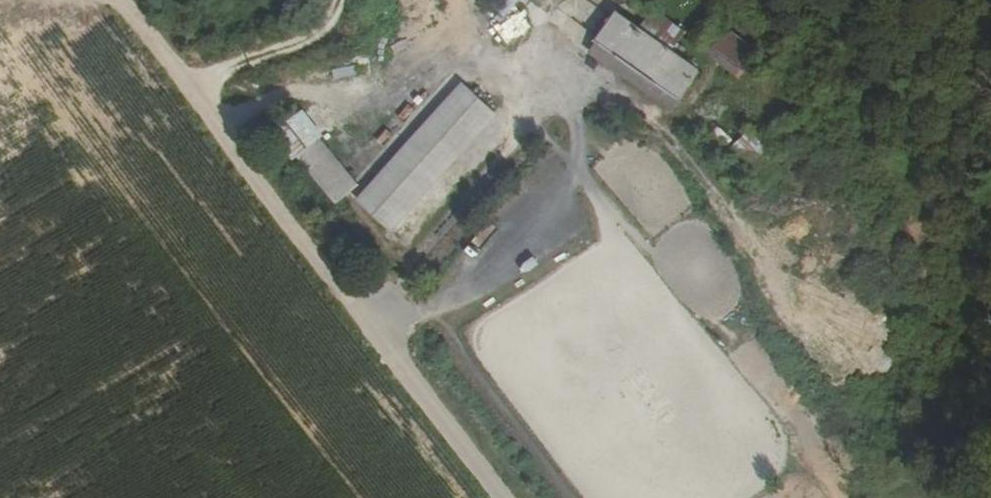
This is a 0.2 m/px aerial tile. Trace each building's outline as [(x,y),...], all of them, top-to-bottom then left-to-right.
[(503,25),(497,31),(506,41),(539,12),(529,0),(486,0),(503,25)] [(724,25),(710,48),(725,58),(721,64),(738,74),(756,44),(724,25)] [(688,98),(695,91),(687,84),(692,79),(667,56),(655,69),(632,47),(609,70),(679,139),(704,114),(688,98)] [(365,241),(486,137),(461,108),(342,212),(365,241)] [(297,154),(333,203),(359,184),(323,135),(297,154)]
